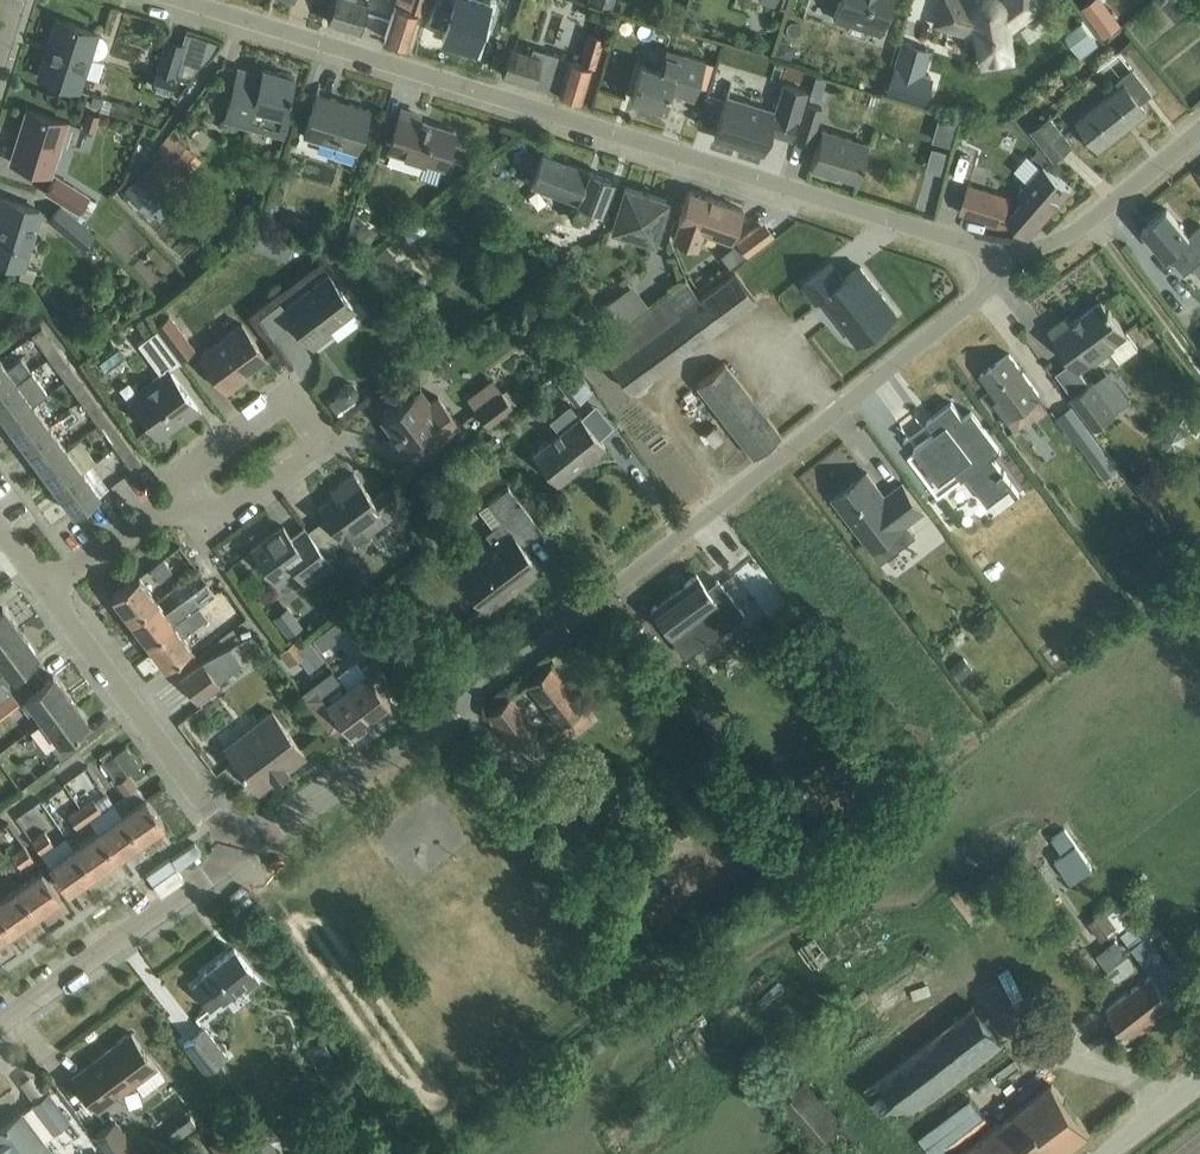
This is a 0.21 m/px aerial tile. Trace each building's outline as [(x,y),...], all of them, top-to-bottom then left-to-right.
[(360,0),(336,0),(330,20),(362,30),(370,3),(360,0)] [(386,38),(409,44),(419,11),(423,12),(426,0),(399,0),(398,4),(397,3),(386,38)] [(431,16),(447,21),(443,33),(454,36),(453,41),(472,47),(473,42),(477,43),(490,0),(436,0),(431,16)] [(833,19),(849,24),(850,20),(882,30),(891,0),(839,0),(833,19)] [(974,5),(958,0),(943,0),(936,23),(972,35),(978,72),(1013,65),(1006,32),(1041,5),(1037,0),(1000,0),(999,0),(976,0),(976,1),(974,5)] [(1199,19),(1199,0),(1184,0),(1199,19)] [(1105,35),(1119,25),(1110,14),(1097,24),(1105,35)] [(99,33),(98,33),(57,20),(39,77),(80,89),(91,56),(92,56),(93,56),(94,56),(95,57),(96,57),(97,56),(98,56),(99,56),(100,56),(101,55),(102,55),(103,54),(104,53),(105,52),(106,51),(106,50),(107,49),(107,48),(107,47),(107,46),(107,45),(108,44),(107,43),(107,42),(107,41),(107,40),(106,39),(106,38),(105,37),(104,37),(104,36),(103,35),(102,35),(101,34),(100,34),(99,33)] [(1099,44),(1083,23),(1066,36),(1081,57),(1099,44)] [(581,99),(591,65),(594,66),(603,37),(588,32),(579,61),(568,58),(533,47),(531,54),(510,47),(502,74),(533,84),(534,83),(559,90),(558,92),(581,99)] [(790,57),(794,43),(780,38),(775,53),(790,57)] [(172,90),(185,44),(167,39),(154,85),(172,90)] [(643,63),(633,97),(665,107),(671,89),(675,91),(679,79),(699,85),(710,88),(717,65),(706,62),(706,60),(687,54),(685,59),(667,53),(662,68),(643,63)] [(923,104),(931,77),(922,74),(895,66),(887,92),(923,104)] [(1143,102),(1154,93),(1133,68),(1122,77),(1126,82),(1080,120),(1103,148),(1150,109),(1143,102)] [(286,113),(295,77),(264,69),(262,75),(239,69),(225,119),(285,135),(291,115),(286,113)] [(726,96),(714,135),(745,144),(744,147),(763,154),(770,132),(792,138),(806,91),(784,84),(775,111),(726,96)] [(812,88),(809,98),(820,102),(823,92),(812,88)] [(359,152),(373,111),(318,93),(305,135),(359,152)] [(94,95),(91,104),(103,108),(102,111),(109,113),(113,101),(94,95)] [(808,103),(796,140),(810,144),(822,107),(808,103)] [(51,174),(68,121),(29,109),(13,162),(51,174)] [(100,114),(88,110),(83,124),(96,128),(100,114)] [(403,110),(391,149),(424,160),(418,177),(436,183),(442,166),(443,166),(446,157),(454,132),(446,130),(419,121),(420,115),(403,110)] [(1057,158),(1076,143),(1053,114),(1034,129),(1057,158)] [(942,123),(935,146),(951,151),(958,128),(942,123)] [(822,130),(810,168),(827,173),(827,171),(857,180),(868,144),(822,130)] [(163,154),(140,176),(166,203),(167,204),(190,182),(186,178),(204,160),(177,132),(159,150),(163,154)] [(534,178),(532,186),(574,201),(571,210),(577,212),(575,218),(588,223),(594,208),(603,211),(614,179),(543,154),(534,178)] [(1023,197),(1006,216),(1026,233),(1030,236),(1032,234),(1046,217),(1071,188),(1045,165),(1043,168),(1031,158),(1028,155),(1014,171),(1029,184),(1020,194),(1023,197)] [(57,176),(47,192),(80,212),(86,216),(96,200),(89,196),(57,176)] [(166,203),(140,176),(131,185),(126,190),(152,216),(157,212),(166,203)] [(969,185),(960,212),(1003,225),(1012,198),(969,185)] [(615,227),(656,239),(667,198),(627,186),(615,227)] [(738,225),(743,209),(733,206),(722,202),(723,201),(716,199),(711,197),(710,198),(689,190),(687,197),(684,204),(683,204),(682,207),(683,207),(681,214),(678,221),(679,221),(677,228),(674,237),(673,237),(673,239),(674,239),(697,247),(703,230),(718,235),(732,240),(738,225)] [(22,267),(40,211),(1,199),(0,202),(0,219),(1,219),(0,221),(0,260),(22,267)] [(50,220),(84,247),(94,235),(61,208),(50,220)] [(1186,273),(1199,261),(1199,227),(1191,235),(1170,208),(1146,228),(1168,255),(1170,254),(1186,273)] [(354,236),(368,246),(377,232),(364,223),(354,236)] [(769,238),(759,226),(737,242),(746,254),(769,238)] [(258,229),(253,248),(264,252),(270,233),(258,229)] [(690,253),(681,259),(688,270),(698,264),(690,253)] [(401,262),(386,274),(395,285),(410,273),(401,262)] [(822,297),(858,344),(895,315),(883,300),(885,298),(860,266),(843,279),(831,263),(804,284),(817,301),(822,297)] [(37,271),(22,267),(19,279),(33,283),(37,271)] [(684,282),(648,308),(616,332),(599,345),(632,389),(754,299),(735,273),(698,301),(684,282)] [(296,319),(292,322),(314,350),(333,336),(326,327),(353,307),(328,275),(287,306),(296,319)] [(616,332),(648,308),(630,284),(599,307),(616,332)] [(1067,317),(1049,330),(1079,370),(1108,348),(1119,363),(1138,349),(1102,300),(1071,323),(1067,317)] [(180,358),(194,348),(169,315),(156,325),(180,358)] [(238,378),(266,357),(242,324),(200,355),(227,392),(241,382),(238,378)] [(157,370),(176,356),(155,329),(136,343),(157,370)] [(101,373),(132,362),(124,338),(92,350),(101,373)] [(1011,353),(982,374),(1001,399),(997,403),(1009,419),(1013,415),(1020,425),(1046,406),(1039,396),(1042,394),(1011,353)] [(693,355),(668,373),(682,393),(708,375),(693,355)] [(32,371),(23,357),(8,368),(1,358),(0,359),(0,395),(32,371)] [(753,457),(781,435),(725,364),(696,386),(753,457)] [(588,388),(571,368),(558,379),(575,400),(588,388)] [(0,395),(0,413),(8,424),(35,404),(49,393),(32,371),(0,395)] [(184,424),(199,413),(168,371),(128,400),(157,439),(182,421),(184,424)] [(1118,415),(1093,382),(1072,398),(1096,431),(1118,415)] [(335,413),(358,396),(359,390),(355,385),(349,385),(344,388),(344,392),(328,404),(335,413)] [(484,427),(511,408),(497,390),(471,410),(484,427)] [(413,439),(423,453),(460,425),(438,396),(424,407),(413,394),(393,409),(391,406),(383,412),(385,415),(381,418),(403,447),(413,439)] [(952,402),(927,420),(936,432),(915,447),(917,451),(909,457),(939,498),(968,476),(989,504),(1010,488),(1017,497),(1020,494),(1006,475),(1007,474),(1005,471),(1004,472),(993,457),(1001,451),(972,411),(963,417),(952,402)] [(559,431),(532,453),(557,484),(582,463),(585,467),(596,459),(593,455),(604,445),(579,415),(570,403),(549,420),(559,431)] [(35,404),(8,424),(24,446),(51,426),(35,404)] [(51,426),(24,446),(42,470),(69,450),(51,426)] [(1090,429),(1075,440),(1098,471),(1113,460),(1090,429)] [(84,470),(69,450),(42,470),(57,490),(84,470)] [(84,470),(57,490),(75,514),(101,494),(84,470)] [(834,498),(873,549),(924,510),(903,483),(885,497),(867,472),(834,498)] [(343,491),(318,509),(325,518),(341,540),(343,543),(347,548),(356,550),(364,544),(365,536),(358,527),(380,511),(386,520),(399,510),(383,489),(372,497),(354,473),(338,485),(343,491)] [(522,546),(541,530),(507,486),(486,502),(509,532),(457,573),(486,609),(539,567),(522,546)] [(329,560),(324,553),(308,531),(294,541),(283,526),(251,550),(273,580),(292,566),(302,580),(329,560)] [(159,580),(170,571),(161,559),(149,567),(159,580)] [(676,590),(651,608),(665,626),(688,656),(695,651),(714,636),(744,613),(729,593),(721,583),(712,590),(710,592),(707,588),(697,574),(676,590)] [(366,575),(351,587),(360,599),(375,587),(366,575)] [(131,620),(158,599),(141,576),(113,596),(131,620)] [(158,599),(131,620),(148,643),(175,622),(185,614),(196,606),(210,595),(213,592),(204,580),(166,609),(158,599)] [(210,595),(196,606),(205,618),(212,627),(225,617),(210,595)] [(271,616),(286,636),(301,625),(286,605),(271,616)] [(175,622),(148,643),(166,667),(194,647),(184,634),(194,626),(205,618),(196,606),(185,614),(175,622)] [(21,631),(4,608),(0,611),(0,647),(21,631)] [(343,617),(333,624),(342,637),(352,629),(343,617)] [(0,683),(0,704),(14,694),(12,691),(38,671),(30,660),(38,653),(21,631),(0,647),(0,675),(4,680),(0,683)] [(308,650),(297,636),(278,650),(289,664),(308,650)] [(347,685),(373,720),(392,705),(380,690),(391,682),(374,659),(363,667),(356,658),(337,672),(347,685)] [(966,658),(955,667),(964,679),(975,670),(966,658)] [(197,703),(220,685),(204,663),(180,680),(197,703)] [(593,720),(584,707),(552,666),(529,683),(570,737),(593,720)] [(38,671),(12,691),(14,694),(20,703),(27,698),(44,720),(72,698),(54,675),(46,681),(38,671)] [(347,685),(337,672),(305,695),(330,728),(340,720),(352,736),(373,720),(347,685)] [(21,704),(20,703),(14,694),(0,704),(0,719),(21,704)] [(89,722),(72,698),(44,720),(60,742),(53,747),(62,760),(89,740),(80,728),(89,722)] [(502,736),(509,744),(512,748),(535,729),(511,698),(487,716),(502,736)] [(289,771),(307,757),(274,713),(247,732),(251,738),(230,754),(254,787),(270,776),(275,782),(289,771)] [(113,802),(140,840),(165,823),(146,797),(128,772),(141,763),(128,746),(103,763),(115,781),(124,794),(113,802)] [(540,775),(513,796),(537,827),(564,806),(540,775)] [(67,785),(81,805),(92,797),(79,777),(67,785)] [(102,810),(92,797),(81,805),(90,818),(102,810)] [(140,840),(113,802),(102,810),(90,818),(98,831),(116,858),(140,840)] [(90,818),(81,805),(67,815),(76,828),(90,818)] [(1065,829),(1052,839),(1063,854),(1054,860),(1070,882),(1092,867),(1065,829)] [(98,831),(74,847),(93,874),(116,858),(98,831)] [(47,832),(34,841),(43,855),(56,845),(47,832)] [(13,855),(22,867),(34,858),(26,846),(13,855)] [(74,847),(50,865),(69,891),(93,874),(74,847)] [(42,870),(19,887),(37,913),(61,896),(42,870)] [(0,900),(0,912),(13,930),(37,913),(19,887),(0,900)] [(1109,910),(1100,917),(1115,936),(1124,928),(1109,910)] [(0,912),(0,939),(13,930),(0,912)] [(1146,938),(1136,924),(1123,933),(1134,947),(1140,943),(1146,938)] [(1163,987),(1177,976),(1148,937),(1146,938),(1140,943),(1134,947),(1154,973),(1108,1007),(1130,1036),(1175,1003),(1163,987)] [(260,979),(235,947),(204,972),(206,975),(193,985),(210,1007),(241,983),(246,990),(260,979)] [(894,1122),(1001,1039),(974,1004),(866,1087),(894,1122)] [(184,1043),(207,1071),(227,1055),(205,1027),(184,1043)] [(132,1032),(73,1076),(97,1109),(135,1081),(144,1093),(165,1076),(132,1032)] [(313,1060),(318,1067),(331,1060),(323,1046),(315,1051),(313,1060)] [(806,1079),(781,1101),(817,1142),(842,1120),(806,1079)] [(1091,1133),(1053,1083),(960,1153),(1063,1153),(1091,1133)] [(34,1104),(23,1112),(0,1129),(0,1150),(3,1153),(54,1153),(44,1140),(56,1131),(55,1129),(69,1118),(50,1092),(34,1104)] [(191,1117),(168,1134),(174,1142),(196,1125),(191,1117)] [(96,1133),(112,1153),(132,1153),(138,1150),(115,1119),(96,1133)] [(265,1132),(250,1144),(257,1153),(279,1153),(280,1153),(265,1132)]
